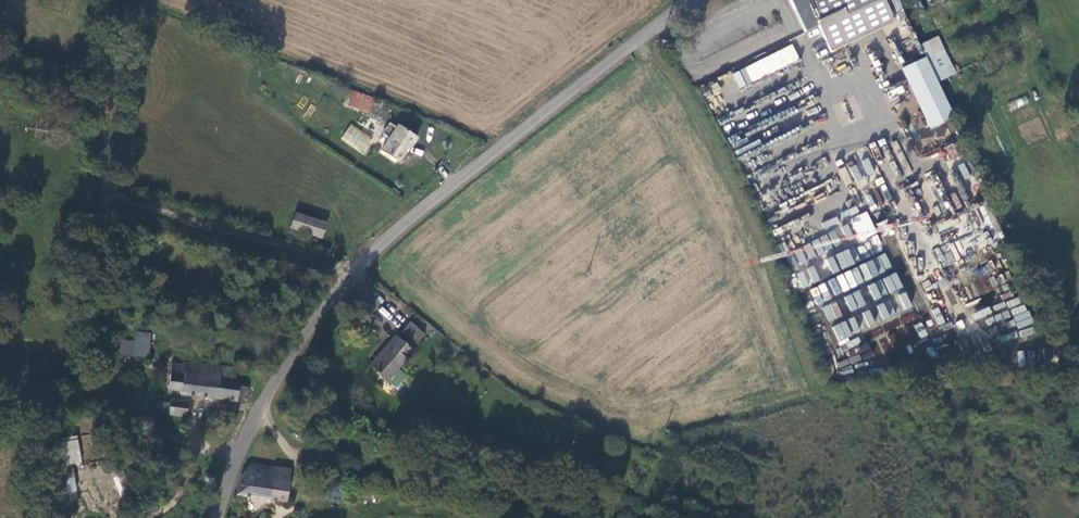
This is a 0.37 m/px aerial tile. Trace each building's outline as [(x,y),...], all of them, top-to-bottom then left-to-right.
[(804,32),(818,26),(830,52),(894,22),(884,0),(789,0),(804,32)] [(944,54),(936,37),(919,45),(926,58),(928,62),(944,54)] [(731,73),(739,88),(800,59),(793,44),(731,73)] [(928,62),(926,58),(901,70),(929,129),(954,117),(928,62)] [(377,103),(392,107),(394,100),(352,88),(348,103),(374,111),(377,103)] [(1012,110),(1029,102),(1026,95),(1009,103),(1012,110)] [(389,115),(392,107),(377,103),(374,111),(389,115)] [(421,134),(401,122),(385,147),(401,157),(411,142),(414,144),(421,134)] [(340,141),(363,153),(372,137),(349,124),(340,141)] [(967,150),(961,137),(943,146),(949,158),(967,150)] [(868,157),(861,160),(868,175),(875,172),(868,157)] [(957,165),(964,179),(971,176),(964,162),(957,165)] [(846,167),(839,169),(844,186),(851,184),(846,167)] [(883,176),(876,179),(885,202),(891,200),(883,176)] [(864,191),(869,210),(882,206),(877,187),(864,191)] [(327,220),(296,210),(291,225),(296,226),(322,235),(327,220)] [(851,217),(858,240),(876,234),(868,211),(851,217)] [(291,225),(265,216),(261,226),(293,235),(296,226),(291,225)] [(936,224),(939,231),(959,223),(956,216),(936,224)] [(822,221),(823,227),(839,224),(838,218),(822,221)] [(846,238),(853,236),(848,223),(841,226),(846,238)] [(836,230),(793,250),(800,265),(818,257),(817,255),(842,244),(836,230)] [(856,245),(861,258),(883,251),(879,238),(856,245)] [(826,258),(832,274),(841,270),(840,269),(858,263),(852,248),(826,258)] [(858,266),(827,280),(834,295),(892,269),(885,253),(858,266)] [(916,270),(922,272),(925,259),(918,258),(916,270)] [(796,271),(801,287),(820,282),(815,266),(796,271)] [(890,293),(903,287),(896,272),(883,278),(890,293)] [(874,300),(887,294),(881,279),(868,285),(874,300)] [(817,305),(832,297),(824,282),(809,290),(817,305)] [(861,290),(844,295),(849,311),(865,306),(861,290)] [(906,291),(896,295),(902,311),(912,307),(906,291)] [(890,299),(876,305),(882,320),(896,314),(890,299)] [(821,307),(828,322),(842,316),(836,301),(821,307)] [(937,325),(944,323),(939,307),(932,309),(937,325)] [(871,309),(862,312),(866,327),(875,325),(871,309)] [(915,312),(901,316),(903,323),(917,319),(915,312)] [(848,321),(833,325),(836,340),(860,334),(856,317),(848,319),(848,321)] [(405,336),(402,334),(394,343),(375,367),(402,389),(413,375),(404,368),(420,349),(419,349),(432,332),(417,320),(405,336)] [(149,357),(151,333),(134,331),(134,340),(121,339),(119,355),(149,357)] [(190,362),(177,360),(173,387),(187,388),(186,392),(244,400),(245,396),(252,397),(254,385),(246,384),(247,380),(241,379),(243,366),(190,359),(190,362)] [(174,402),(161,400),(160,409),(173,411),(173,414),(191,416),(192,400),(175,398),(174,402)] [(79,489),(71,438),(52,441),(54,453),(48,454),(54,494),(79,489)] [(247,474),(241,494),(291,501),(295,469),(255,464),(247,474)] [(205,476),(205,478),(206,480),(207,481),(208,482),(209,482),(211,482),(213,482),(214,481),(215,480),(215,478),(215,476),(215,474),(212,472),(211,471),(209,471),(208,472),(207,473),(206,474),(205,475),(205,476)] [(346,498),(348,483),(334,481),(332,497),(346,498)]
